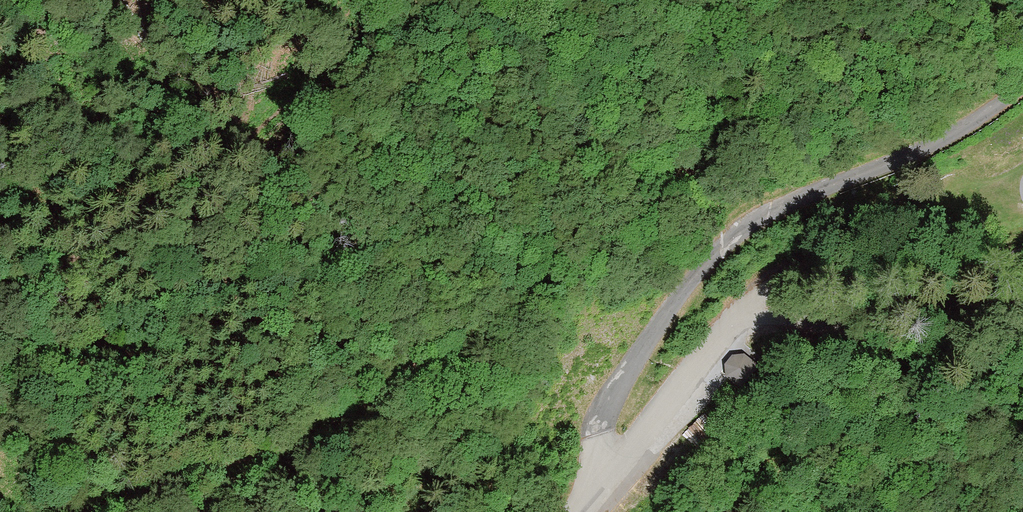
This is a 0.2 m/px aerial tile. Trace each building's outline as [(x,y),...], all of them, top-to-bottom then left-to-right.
[(752,373),(749,351),(728,354),(730,376),(752,373)]
